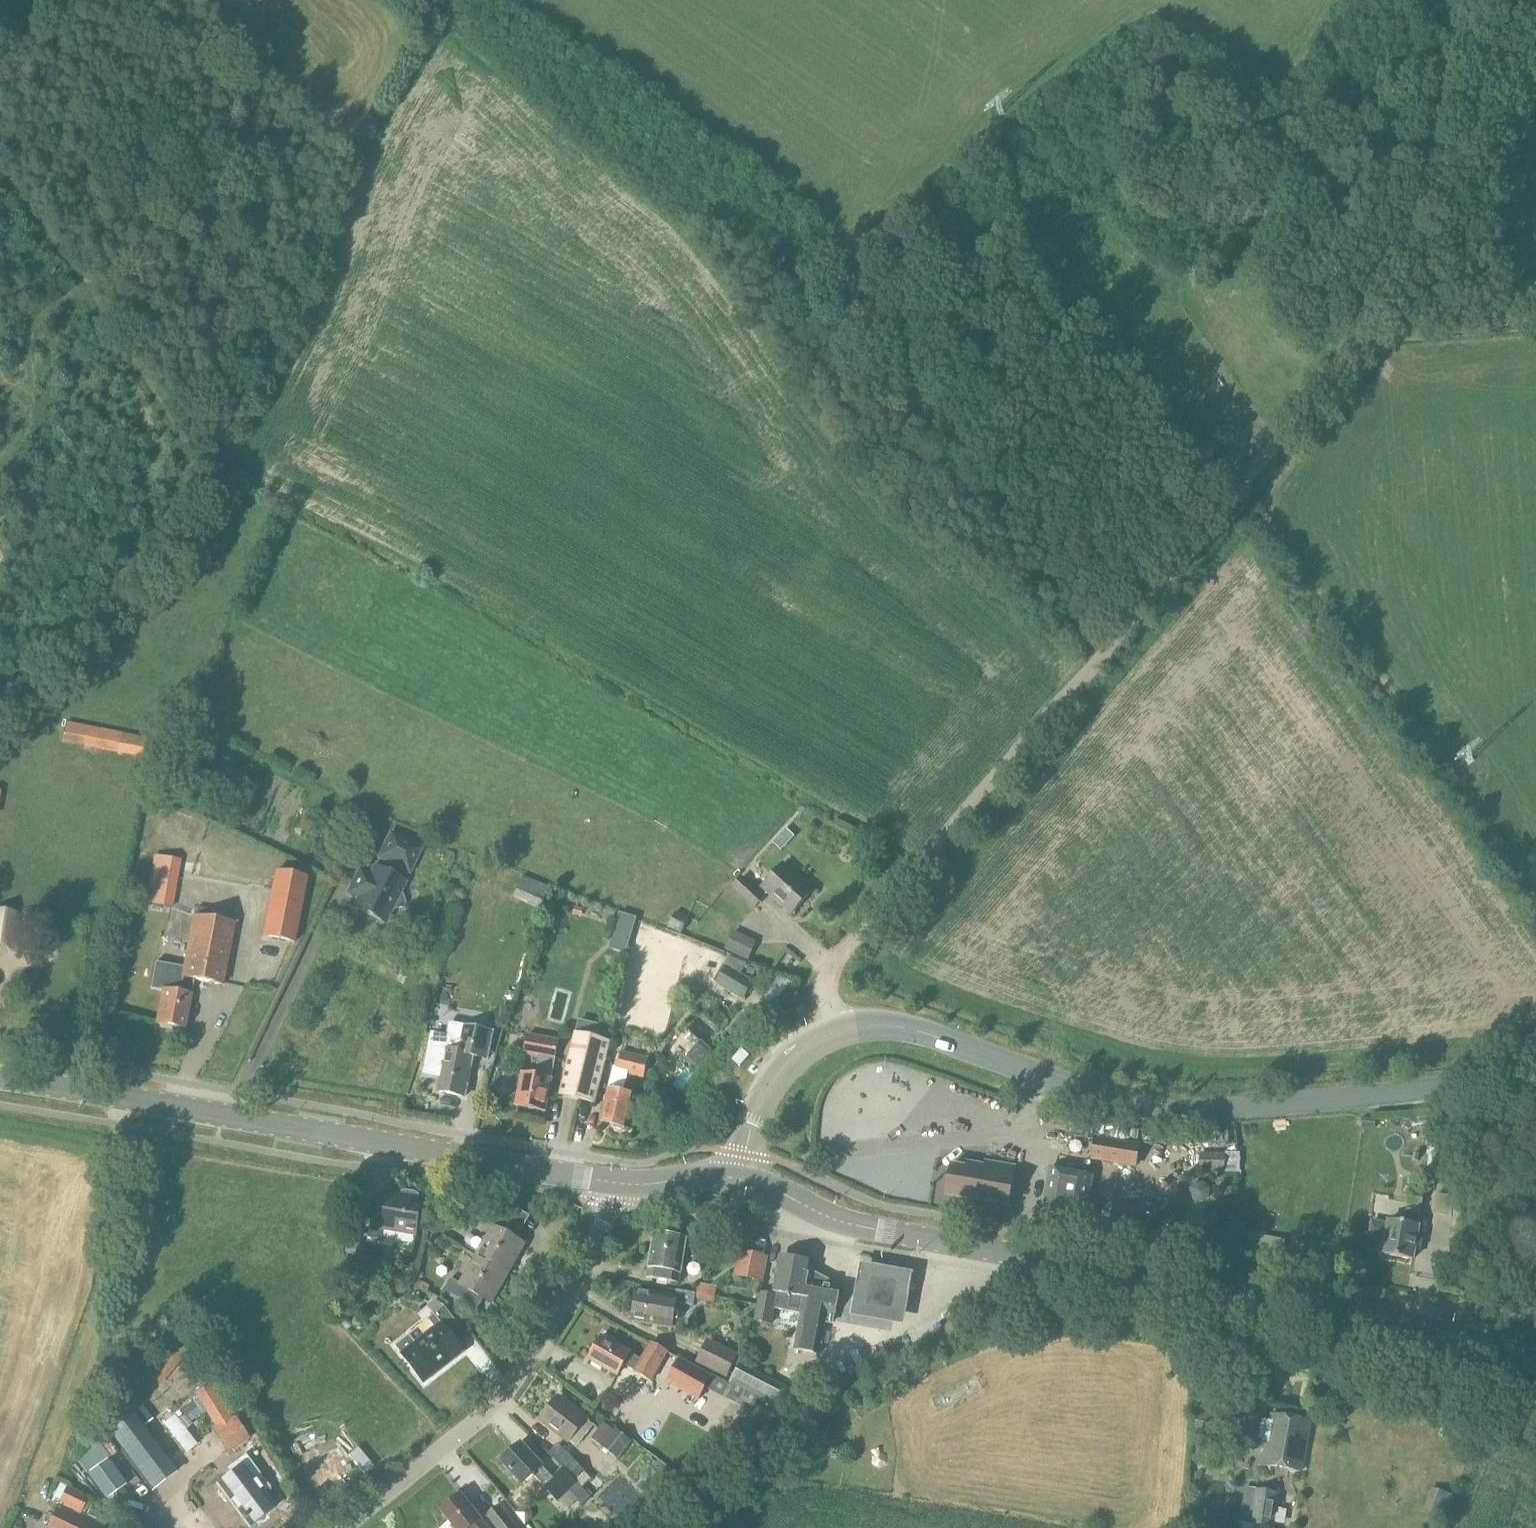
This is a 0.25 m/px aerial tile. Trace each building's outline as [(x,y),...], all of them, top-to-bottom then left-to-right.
[(142,757),(146,738),(65,722),(61,741),(142,757)] [(409,872),(420,849),(391,835),(380,858),(387,862),(382,872),(374,869),(370,876),(360,871),(351,889),(361,895),(355,908),(385,922),(386,921),(381,919),(386,909),(390,911),(403,907),(405,903),(400,890),(396,888),(400,881),(392,877),(397,866),(409,872)] [(172,907),(181,864),(152,859),(144,902),(172,907)] [(792,915),(813,891),(784,865),(762,889),(792,915)] [(293,943),(305,880),(274,874),(261,937),(293,943)] [(756,908),(767,895),(745,876),(734,889),(756,908)] [(544,907),(551,888),(522,877),(515,896),(544,907)] [(14,914),(0,913),(0,944),(11,945),(14,914)] [(224,986),(235,924),(193,916),(181,978),(182,978),(179,994),(163,991),(157,1025),(183,1029),(190,996),(193,981),(224,986)] [(627,952),(632,935),(617,931),(612,948),(627,952)] [(743,976),(749,961),(671,931),(663,965),(678,971),(679,966),(719,982),(718,983),(744,1001),(755,984),(743,976)] [(733,931),(724,950),(738,956),(747,937),(733,931)] [(601,1040),(602,1033),(577,1026),(560,1096),(576,1100),(593,1038),(601,1040)] [(487,1060),(492,1032),(463,1027),(459,1052),(446,1051),(439,1091),(465,1096),(472,1060),(487,1060)] [(556,1059),(559,1042),(527,1036),(524,1053),(556,1059)] [(596,1105),(612,1043),(593,1038),(576,1100),(596,1105)] [(691,1052),(690,1053),(703,1065),(714,1053),(701,1041),(700,1042),(691,1052)] [(741,1049),(732,1060),(740,1067),(749,1056),(741,1049)] [(644,1078),(647,1060),(623,1054),(618,1073),(644,1078)] [(547,1112),(554,1079),(522,1073),(515,1107),(547,1112)] [(628,1132),(635,1097),(608,1089),(601,1124),(628,1132)] [(1135,1166),(1139,1140),(1101,1135),(1097,1161),(1135,1166)] [(1208,1172),(1225,1171),(1225,1161),(1207,1162),(1208,1172)] [(1015,1167),(985,1162),(985,1167),(968,1164),(967,1168),(952,1166),(947,1195),(1009,1205),(1015,1167)] [(1086,1219),(1093,1177),(1049,1170),(1042,1211),(1086,1219)] [(1424,1194),(1411,1192),(1409,1205),(1423,1207),(1424,1194)] [(416,1235),(422,1199),(389,1194),(386,1210),(374,1208),(368,1237),(382,1239),(383,1229),(416,1235)] [(478,1255),(509,1273),(524,1245),(509,1237),(515,1225),(522,1229),(529,1217),(502,1202),(495,1214),(490,1211),(481,1205),(474,1216),(483,1222),(493,1228),(478,1255)] [(1116,1202),(1112,1224),(1150,1231),(1154,1209),(1116,1202)] [(447,1209),(442,1217),(452,1222),(456,1215),(447,1209)] [(1413,1260),(1420,1212),(1407,1210),(1404,1223),(1390,1221),(1390,1225),(1373,1222),(1370,1238),(1386,1240),(1384,1255),(1413,1260)] [(681,1284),(682,1274),(687,1238),(654,1233),(648,1269),(646,1279),(681,1284)] [(763,1282),(767,1258),(739,1253),(734,1277),(763,1282)] [(493,1303),(509,1273),(478,1255),(461,1285),(450,1279),(445,1290),(471,1305),(475,1294),(493,1303)] [(812,1264),(783,1259),(779,1261),(779,1263),(776,1265),(775,1270),(777,1273),(774,1293),(760,1290),(755,1321),(771,1324),(774,1309),(801,1315),(795,1349),(819,1353),(825,1324),(833,1325),(840,1288),(809,1283),(812,1264)] [(912,1275),(859,1266),(850,1320),(903,1329),(912,1275)] [(714,1303),(716,1288),(697,1286),(695,1300),(714,1303)] [(672,1328),(677,1298),(637,1291),(632,1322),(672,1328)] [(435,1301),(428,1307),(434,1314),(443,1307),(435,1301)] [(465,1351),(453,1337),(463,1330),(444,1307),(434,1315),(441,1323),(415,1344),(409,1336),(395,1347),(423,1384),(437,1373),(465,1351)] [(641,1360),(602,1338),(588,1359),(617,1376),(624,1363),(655,1380),(671,1351),(651,1342),(641,1360)] [(174,1341),(152,1366),(163,1375),(166,1378),(188,1353),(174,1341)] [(742,1345),(738,1357),(755,1362),(758,1351),(742,1345)] [(699,1366),(715,1373),(733,1382),(735,1375),(739,1365),(707,1349),(699,1366)] [(715,1373),(699,1366),(681,1356),(667,1381),(700,1399),(715,1373)] [(782,1411),(791,1391),(742,1365),(732,1385),(782,1411)] [(152,1419),(133,1394),(121,1402),(127,1410),(104,1427),(151,1489),(176,1470),(143,1426),(152,1419)] [(570,1441),(586,1421),(557,1398),(542,1418),(570,1441)] [(176,1414),(205,1446),(221,1432),(193,1400),(176,1414)] [(1271,1422),(1262,1421),(1264,1411),(1246,1408),(1241,1436),(1259,1440),(1267,1441),(1263,1464),(1302,1471),(1311,1423),(1272,1415),(1271,1422)] [(624,1465),(640,1445),(625,1433),(607,1419),(591,1439),(624,1465)] [(582,1490),(580,1488),(562,1470),(554,1479),(541,1466),(520,1445),(503,1462),(524,1484),(532,1475),(565,1507),(582,1490)] [(562,1470),(580,1488),(589,1479),(557,1446),(547,1455),(562,1470)] [(229,1475),(217,1485),(246,1523),(271,1504),(256,1485),(260,1482),(241,1458),(225,1470),(229,1475)] [(106,1462),(88,1476),(107,1500),(124,1487),(106,1462)] [(106,1526),(81,1515),(89,1497),(66,1486),(47,1527),(106,1527),(106,1526)] [(1278,1493),(1255,1490),(1250,1523),(1240,1521),(1239,1527),(1272,1527),(1278,1493)] [(1445,1518),(1452,1497),(1433,1490),(1426,1511),(1445,1518)] [(481,1520),(461,1496),(442,1511),(451,1524),(445,1527),(487,1527),(481,1520)] [(499,1505),(485,1516),(495,1527),(517,1527),(499,1505)]
